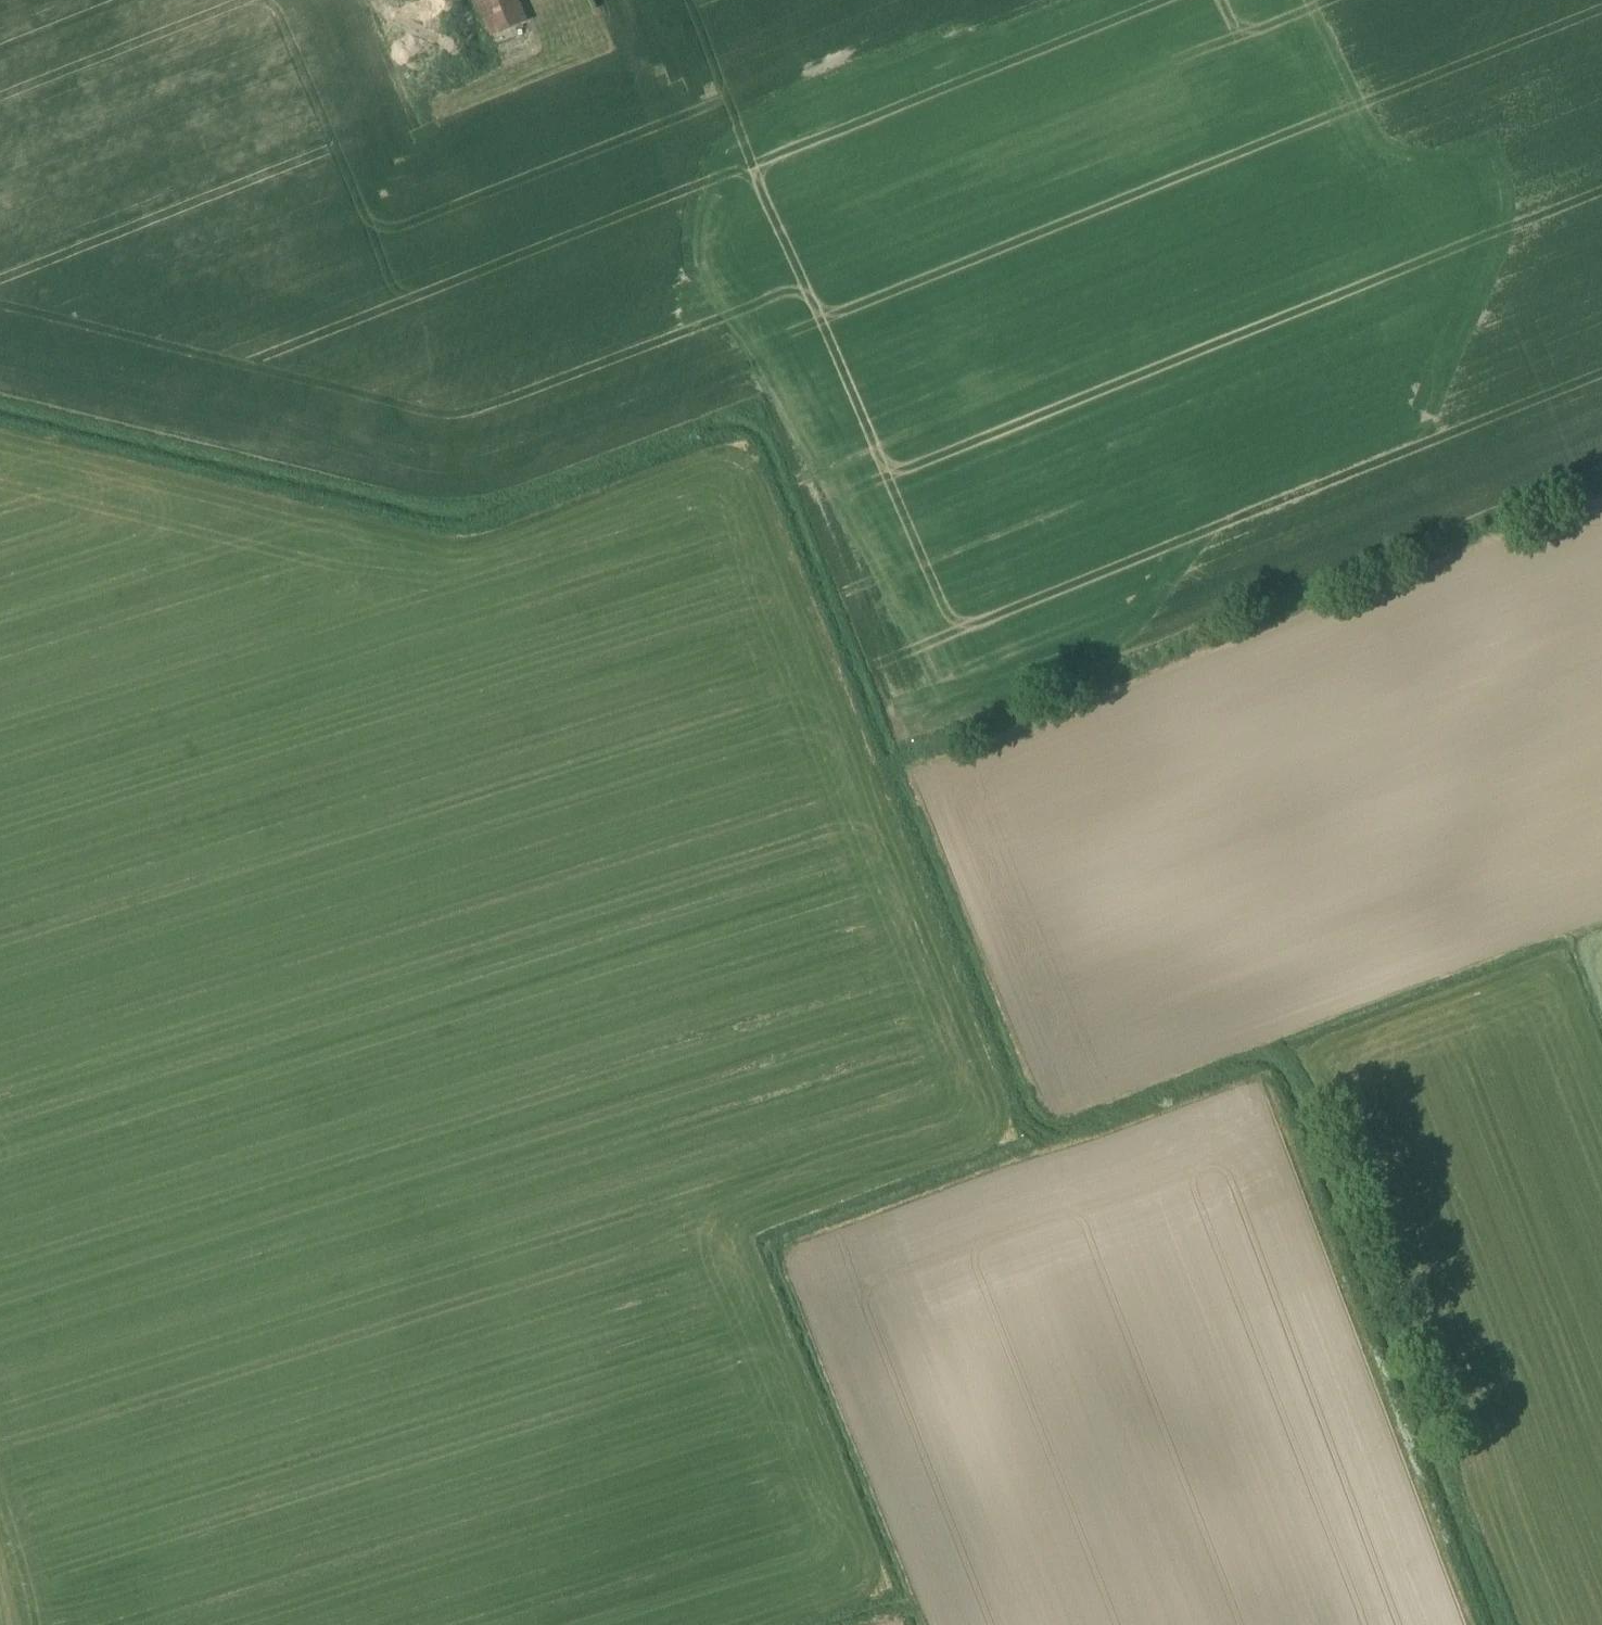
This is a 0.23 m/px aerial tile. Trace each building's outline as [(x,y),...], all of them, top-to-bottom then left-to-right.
[(492,36),(528,21),(519,0),(477,0),(492,36)]
